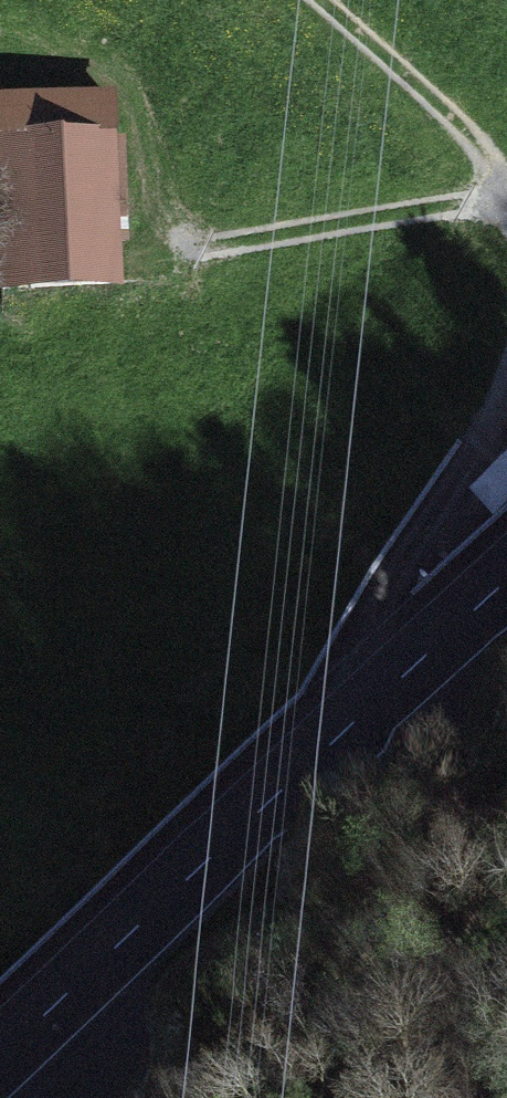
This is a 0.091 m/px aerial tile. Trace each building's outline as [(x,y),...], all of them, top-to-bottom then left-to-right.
[(0,115),(0,272),(108,266),(98,109),(0,115)] [(466,508),(488,531),(506,512),(506,469),(466,508)]
